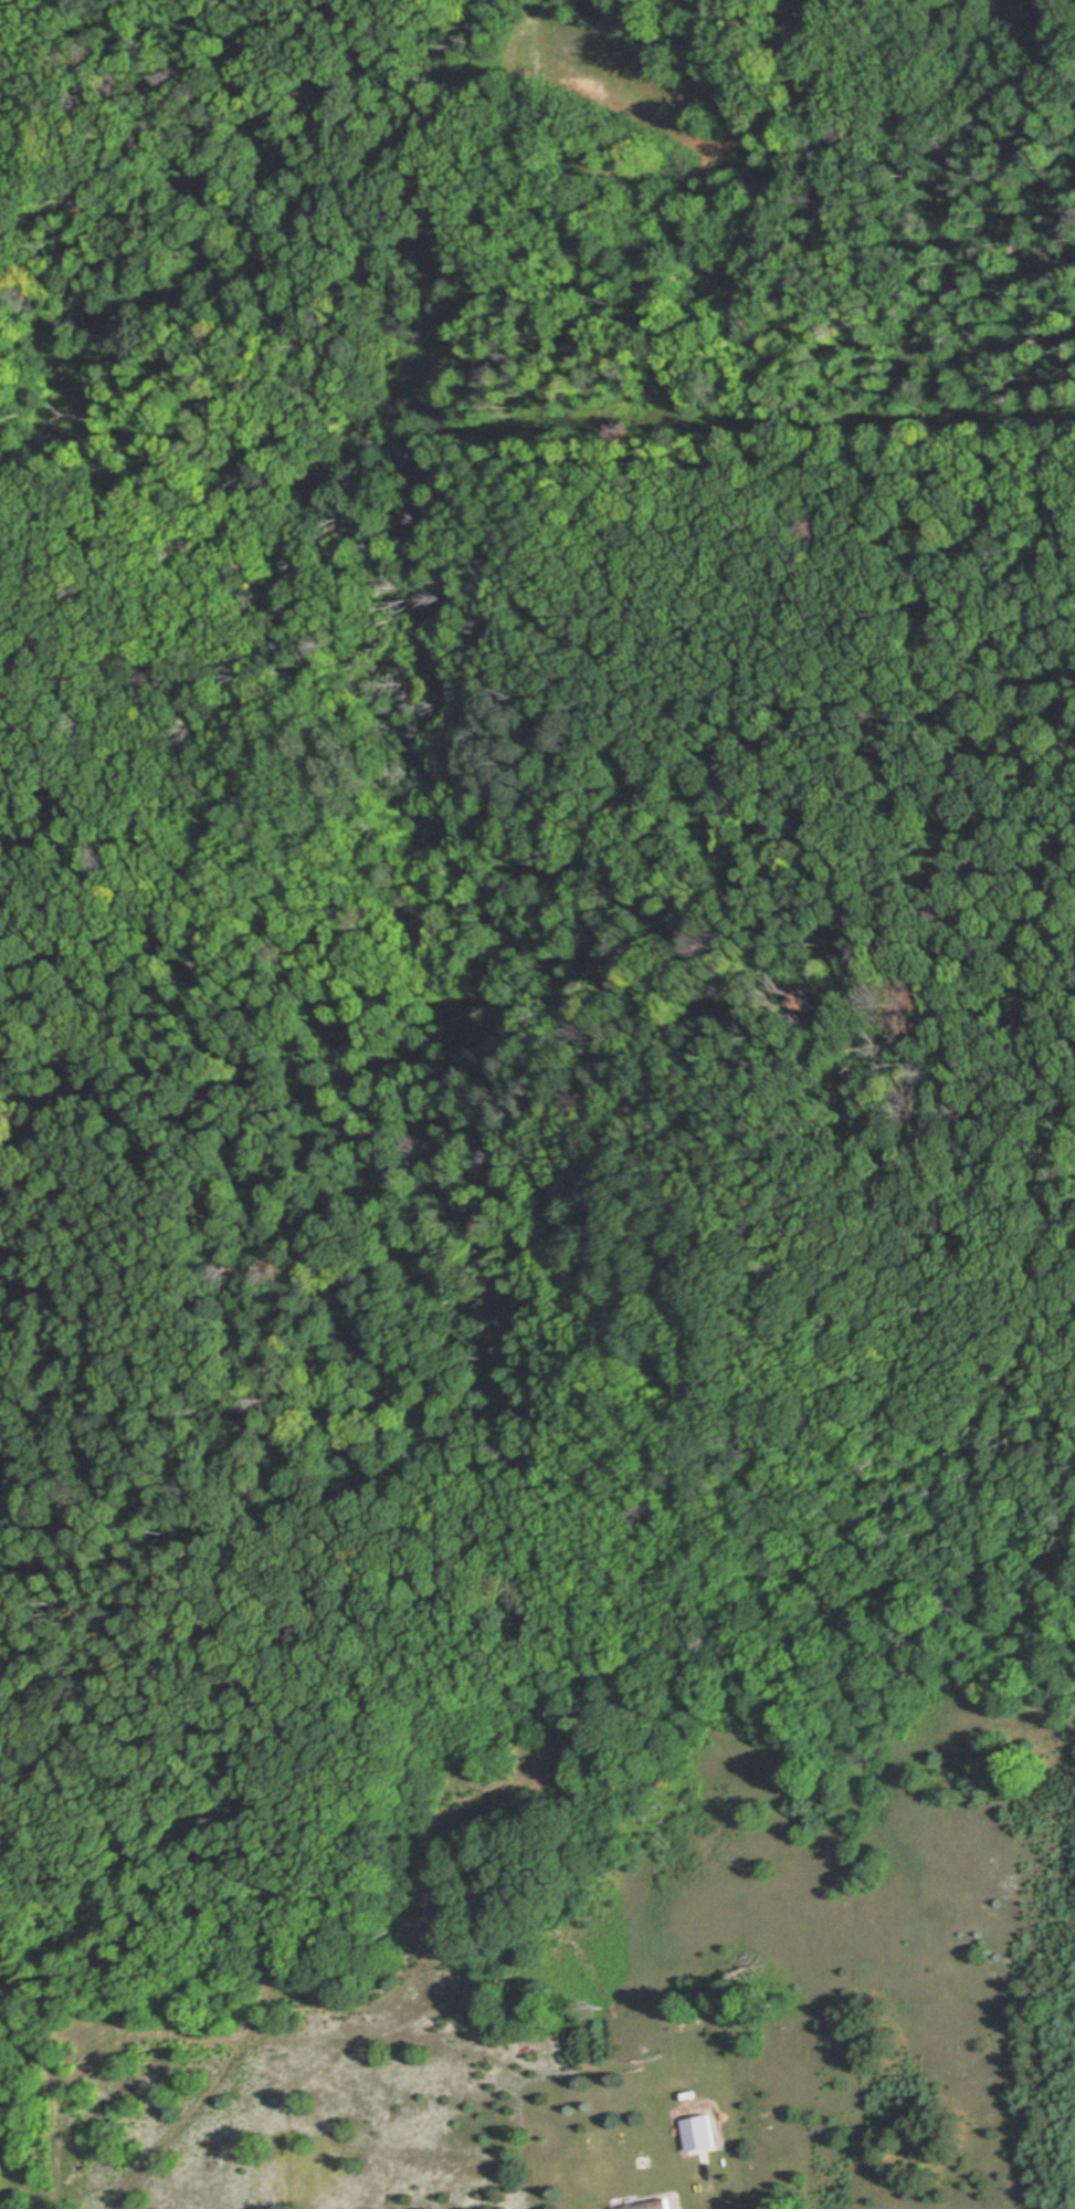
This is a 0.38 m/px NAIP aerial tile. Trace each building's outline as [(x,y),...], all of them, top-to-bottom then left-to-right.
[(718,2146),(712,2114),(684,2119),(690,2152),(718,2146)] [(616,2208),(673,2208),(671,2198),(616,2208)]
